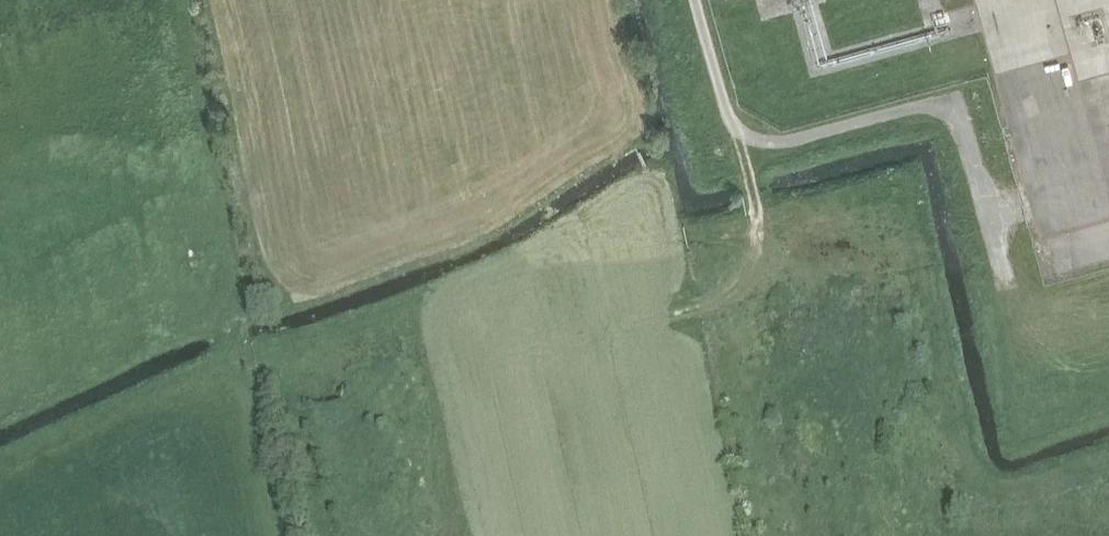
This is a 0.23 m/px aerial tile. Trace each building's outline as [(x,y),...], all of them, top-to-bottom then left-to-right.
[(1099,263),(1108,263),(1108,210),(1099,210),(1099,263)]
